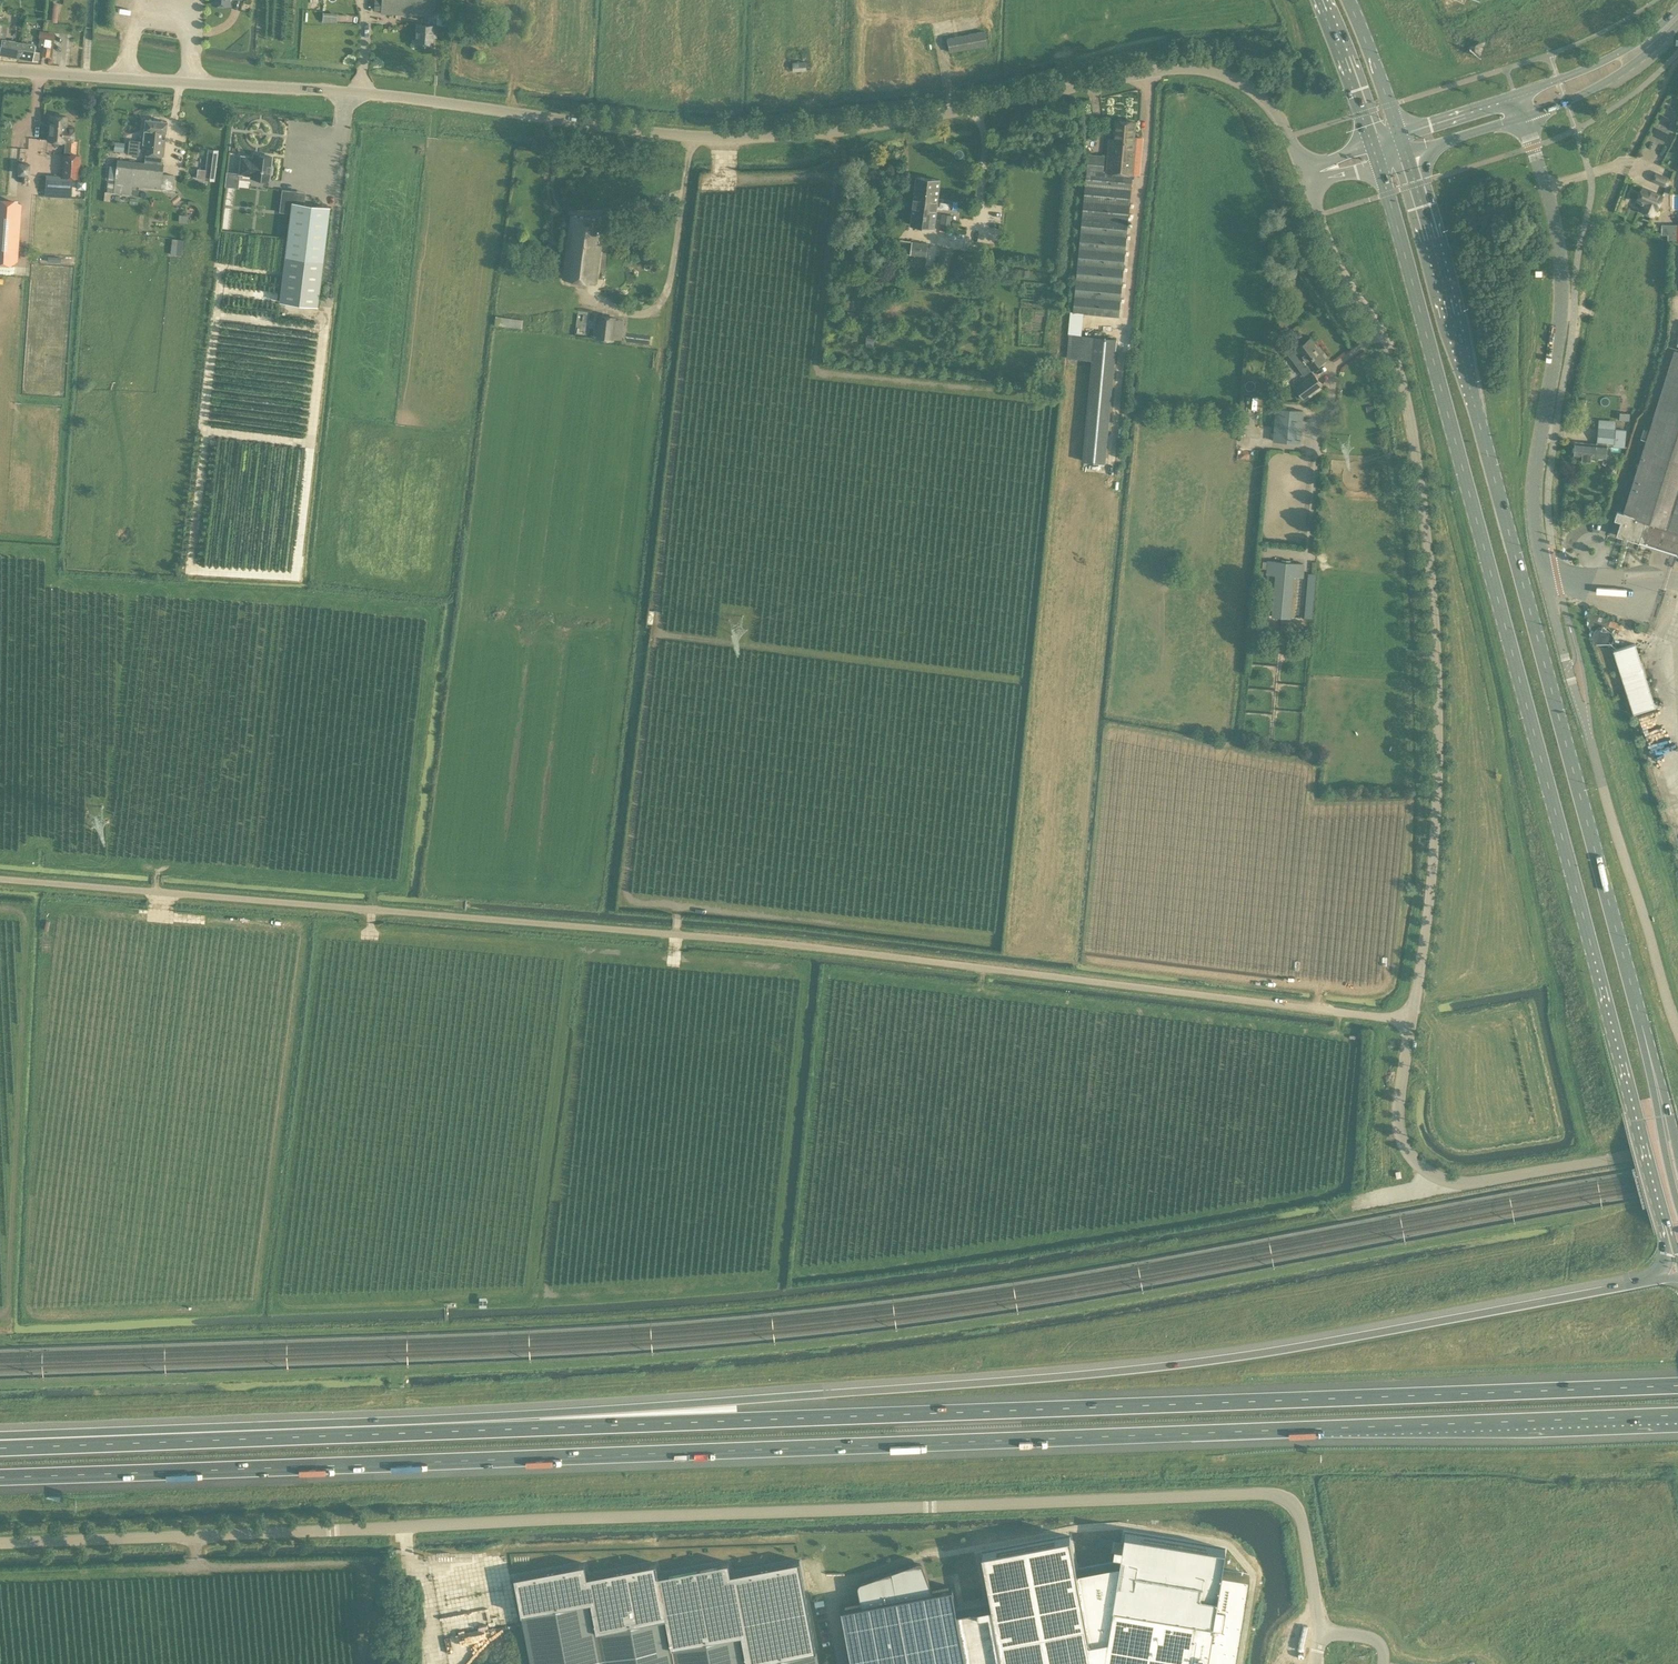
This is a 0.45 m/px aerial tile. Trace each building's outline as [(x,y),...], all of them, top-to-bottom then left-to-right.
[(436,25),(447,26),(448,13),(436,12),(436,16),(434,16),(435,0),(381,0),(380,13),(427,16),(427,24),(415,24),(414,44),(432,45),(433,35),(436,35),(436,25)] [(949,52),(977,47),(988,45),(985,31),(974,33),(946,38),(949,52)] [(19,58),(22,42),(1,38),(0,44),(0,54),(19,58)] [(52,41),(45,40),(44,47),(42,56),(49,57),(52,41)] [(70,43),(56,41),(54,60),(68,61),(70,43)] [(22,42),(19,58),(31,60),(32,59),(37,60),(39,52),(33,51),(34,44),(22,42)] [(805,61),(793,62),(793,71),(806,70),(805,61)] [(46,139),(65,141),(64,153),(62,153),(61,176),(45,175),(44,196),(71,197),(72,178),(61,178),(61,177),(78,178),(80,155),(70,154),(71,141),(73,141),(74,125),(66,125),(67,117),(48,115),(46,139)] [(166,121),(145,118),(141,153),(162,156),(166,121)] [(1109,139),(1106,172),(1103,172),(1104,155),(1088,154),(1086,170),(1073,312),(1118,317),(1131,174),(1139,175),(1141,150),(1132,149),(1134,122),(1124,121),(1121,119),(1118,119),(1115,120),(1113,123),(1113,126),(1114,129),(1114,139),(1109,139)] [(127,153),(138,155),(140,140),(129,139),(127,153)] [(197,168),(196,178),(204,179),(214,180),(218,150),(208,148),(205,169),(197,168)] [(259,158),(241,156),(239,173),(251,175),(250,177),(269,179),(269,176),(272,174),(272,168),(270,166),(271,156),(259,155),(259,158)] [(162,173),(163,164),(117,159),(116,164),(110,163),(109,177),(114,178),(113,192),(129,194),(130,185),(160,189),(160,188),(172,190),(174,174),(162,173)] [(19,173),(29,174),(29,164),(19,163),(19,173)] [(1668,178),(1656,173),(1652,181),(1664,186),(1668,178)] [(939,179),(916,176),(910,224),(933,227),(939,179)] [(1641,211),(1653,216),(1662,195),(1642,186),(1636,200),(1644,204),(1641,211)] [(290,214),(279,301),(310,305),(309,308),(316,309),(329,207),(300,203),(301,194),(282,192),(279,212),(290,214)] [(0,202),(0,259),(16,260),(20,204),(0,202)] [(605,218),(571,214),(563,277),(597,281),(605,218)] [(940,227),(951,229),(952,215),(942,214),(940,227)] [(178,216),(178,223),(187,224),(187,216),(178,216)] [(183,240),(172,239),(170,255),(181,256),(183,240)] [(900,240),(898,252),(909,254),(910,254),(912,241),(911,241),(900,240)] [(912,241),(910,254),(926,256),(927,243),(912,241)] [(940,247),(938,268),(949,270),(951,249),(940,247)] [(595,338),(615,340),(615,339),(616,330),(618,316),(598,314),(595,338)] [(523,319),(496,316),(494,324),(522,328),(523,319)] [(1116,338),(1092,336),(1069,334),(1067,357),(1090,359),(1081,460),(1105,463),(1116,338)] [(1288,354),(1303,375),(1325,359),(1310,338),(1288,354)] [(1674,349),(1623,512),(1617,510),(1614,519),(1620,521),(1616,535),(1638,542),(1677,554),(1677,549),(1677,351),(1674,349)] [(1294,387),(1302,399),(1322,385),(1313,373),(1294,387)] [(1275,408),(1273,434),(1272,440),(1300,443),(1303,410),(1275,408)] [(1575,442),(1574,456),(1582,456),(1581,460),(1590,461),(1591,457),(1605,458),(1607,444),(1607,443),(1612,443),(1612,446),(1625,447),(1626,432),(1626,430),(1615,429),(1616,421),(1599,419),(1596,441),(1596,444),(1575,442)] [(1609,472),(1616,472),(1617,464),(1613,464),(1609,467),(1609,472)] [(1301,577),(1303,564),(1267,561),(1266,574),(1275,575),(1271,616),(1289,617),(1292,576),(1301,577)] [(1316,574),(1308,573),(1304,618),(1312,618),(1316,574)] [(1658,705),(1640,642),(1614,649),(1632,713),(1658,705)] [(1663,778),(1665,779),(1661,785),(1671,791),(1668,798),(1677,804),(1677,760),(1675,758),(1663,778)] [(957,1611),(966,1663),(1233,1663),(1248,1576),(1221,1572),(1224,1548),(1125,1532),(1120,1562),(1076,1570),(1070,1536),(982,1552),(992,1604),(957,1611)] [(514,1576),(531,1663),(819,1663),(800,1560),(731,1573),(728,1561),(658,1574),(656,1562),(587,1575),(585,1563),(515,1576),(514,1576)] [(842,1606),(853,1663),(966,1663),(957,1611),(952,1586),(934,1589),(923,1562),(921,1560),(918,1560),(860,1581),(858,1584),(862,1602),(842,1606)]
